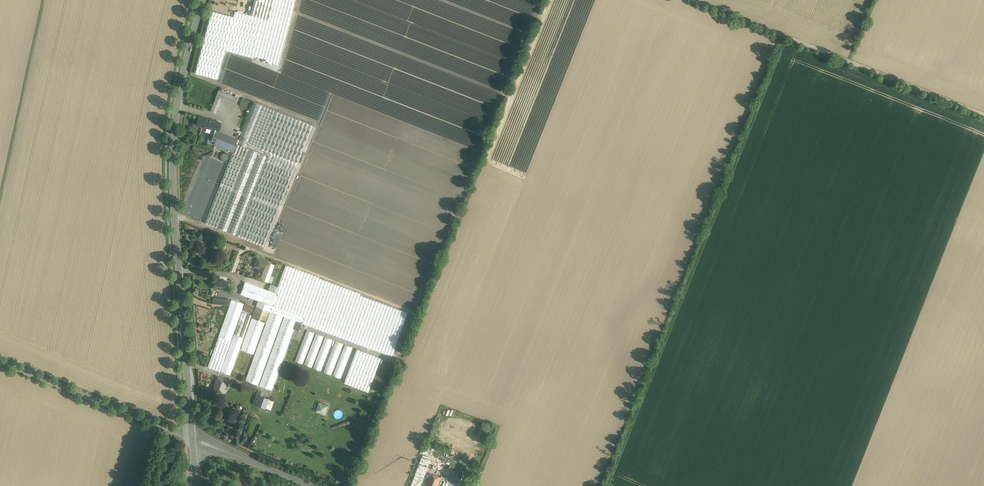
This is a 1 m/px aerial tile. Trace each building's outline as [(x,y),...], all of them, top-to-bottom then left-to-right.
[(225,48),(253,55),(263,18),(269,20),(274,0),(258,0),(254,0),(250,14),(235,10),(225,48)] [(253,55),(266,59),(267,53),(276,22),(288,25),(295,0),(274,0),(269,20),(263,18),(253,55)] [(195,72),(204,74),(220,13),(212,11),(195,72)] [(205,75),(213,77),(229,16),(221,14),(205,75)] [(267,53),(280,56),(288,25),(276,22),(267,53)] [(267,53),(266,59),(278,62),(280,56),(267,53)] [(237,98),(218,90),(215,98),(216,98),(210,111),(216,114),(221,100),(234,105),(237,98)] [(239,139),(238,140),(247,144),(263,106),(254,102),(239,139)] [(298,120),(263,106),(247,144),(283,158),(298,120)] [(220,123),(204,118),(198,116),(196,126),(210,130),(211,129),(217,131),(218,132),(220,123)] [(298,120),(283,158),(296,163),(311,125),(298,120)] [(217,131),(211,129),(210,130),(208,140),(214,141),(217,131)] [(218,132),(217,131),(214,141),(213,145),(233,152),(236,143),(237,144),(238,140),(239,139),(218,132)] [(294,166),(296,163),(283,158),(247,144),(238,140),(237,144),(247,148),(248,148),(268,156),(294,166)] [(233,152),(205,223),(217,228),(248,148),(247,148),(245,153),(235,149),(237,144),(236,143),(233,152)] [(237,144),(235,149),(245,153),(247,148),(237,144)] [(248,148),(217,228),(236,235),(268,156),(248,148)] [(263,246),(294,166),(268,156),(236,235),(263,246)] [(271,263),(257,258),(254,267),(260,268),(256,279),(264,282),(271,263)] [(319,277),(286,265),(276,293),(309,305),(319,278),(319,277)] [(361,293),(319,278),(309,305),(304,318),(302,323),(344,338),(360,295),(361,293)] [(227,281),(214,280),(214,289),(226,290),(227,281)] [(276,293),(245,282),(241,295),(273,307),(304,318),(309,305),(276,293)] [(408,312),(360,295),(344,338),(392,356),(408,312)] [(232,300),(207,367),(220,372),(245,304),(232,300)] [(255,311),(268,316),(270,311),(257,306),(255,311)] [(297,321),(302,323),(304,318),(273,307),(271,312),(283,316),(285,317),(297,321)] [(252,318),(265,323),(268,316),(255,311),(252,318)] [(243,312),(234,335),(240,337),(248,314),(243,312)] [(271,312),(246,381),(258,386),(283,316),(271,312)] [(249,314),(241,337),(244,338),(252,315),(249,314)] [(285,317),(259,386),(272,391),(294,330),(297,321),(285,317)] [(252,318),(241,350),(254,354),(265,323),(252,318)] [(299,331),(302,323),(297,321),(294,330),(299,331)] [(304,364),(314,332),(306,330),(296,361),(304,364)] [(323,372),(333,375),(343,343),(336,341),(330,358),(327,357),(333,339),(324,336),(316,333),(310,350),(309,349),(304,364),(313,367),(313,368),(323,371),(323,372)] [(230,375),(244,338),(241,337),(240,337),(234,335),(221,372),(230,375)] [(370,391),(380,356),(356,349),(346,384),(370,391)] [(227,380),(217,377),(213,389),(219,392),(221,384),(225,386),(227,380)] [(268,399),(259,396),(256,405),(265,408),(268,399)] [(328,406),(319,402),(316,411),(325,415),(328,406)] [(472,460),(455,453),(452,460),(469,467),(472,460)] [(410,485),(411,485),(420,485),(431,459),(422,456),(410,485)] [(469,467),(452,460),(450,466),(457,469),(467,473),(469,467)] [(450,466),(445,464),(443,471),(454,476),(457,469),(450,466)] [(467,473),(457,469),(454,476),(465,480),(467,473)] [(437,485),(441,476),(431,473),(426,485),(437,485)]
